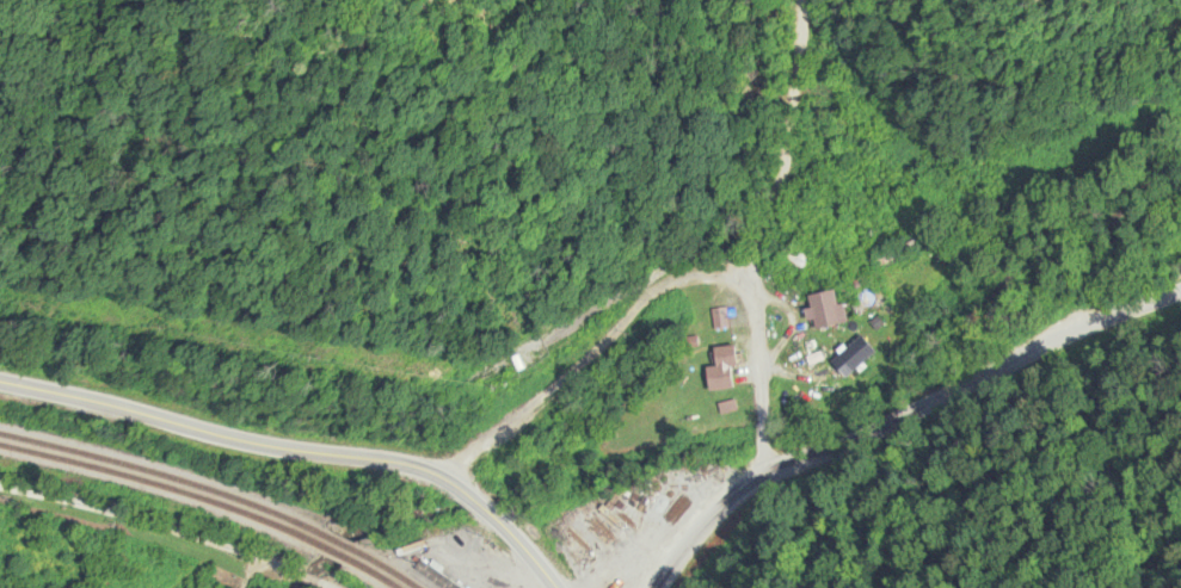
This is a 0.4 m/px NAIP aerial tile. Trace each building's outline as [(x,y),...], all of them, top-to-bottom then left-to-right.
[(908,245),(891,254),(894,260),(911,251),(908,245)] [(804,266),(809,258),(791,247),(786,255),(804,266)] [(847,325),(840,291),(810,297),(813,312),(811,312),(814,331),(847,325)] [(714,311),(714,329),(727,329),(727,311),(714,311)] [(877,354),(863,337),(832,362),(845,379),(877,354)] [(732,369),(740,368),(737,347),(716,350),(718,368),(707,369),(711,393),(735,390),(732,369)]
